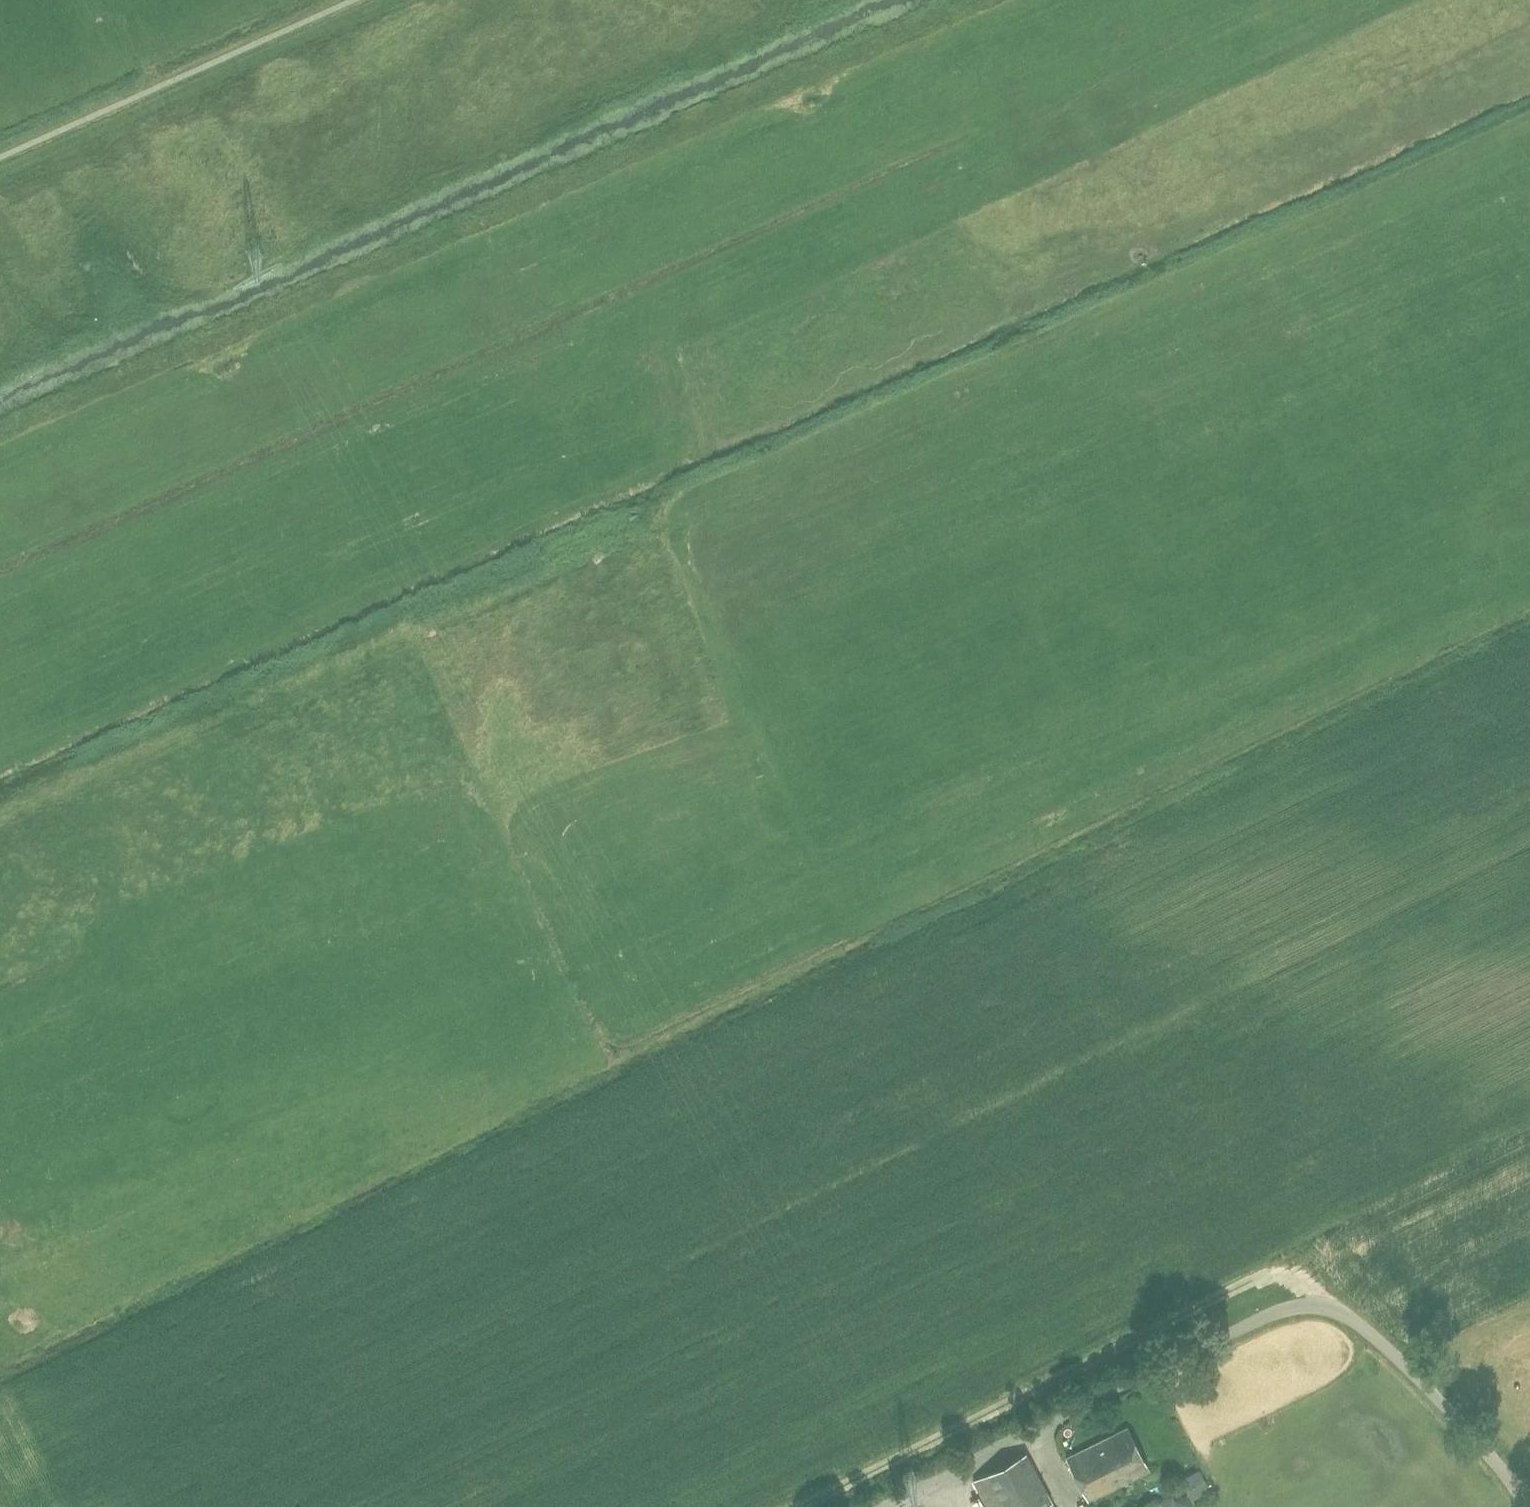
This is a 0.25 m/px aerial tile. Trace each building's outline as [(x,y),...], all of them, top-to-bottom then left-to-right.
[(1067,1458),(1088,1501),(1149,1470),(1127,1427),(1067,1458)] [(1026,1453),(974,1480),(988,1506),(1054,1506),(1026,1453)] [(1140,1506),(1160,1506),(1155,1499),(1140,1506)]
